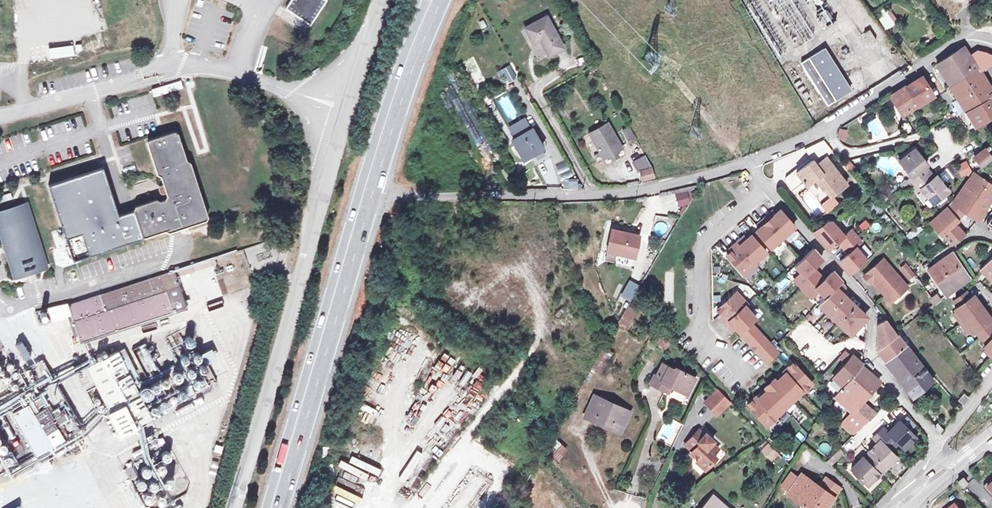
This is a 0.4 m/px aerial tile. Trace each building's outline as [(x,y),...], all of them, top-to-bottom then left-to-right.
[(326,0),(292,0),(287,9),(311,24),(326,0)] [(885,8),(874,16),(885,31),(896,23),(885,8)] [(551,57),(564,49),(548,19),(529,30),(535,42),(545,37),(547,41),(544,44),(551,57)] [(871,33),(865,36),(872,47),(877,43),(871,33)] [(940,63),(954,85),(978,68),(970,55),(964,46),(964,45),(940,63)] [(970,55),(978,68),(991,61),(991,53),(990,52),(980,48),(971,54),(970,55)] [(825,52),(802,66),(829,108),(851,93),(825,52)] [(969,109),(991,95),(991,89),(978,68),(954,85),(962,98),(969,109)] [(924,75),(893,94),(906,113),(936,94),(924,75)] [(969,109),(977,123),(991,114),(991,95),(969,109)] [(969,109),(962,98),(955,101),(962,112),(969,109)] [(515,128),(521,138),(529,134),(523,123),(515,128)] [(610,123),(590,135),(604,160),(624,149),(610,123)] [(629,126),(621,130),(628,143),(636,140),(629,126)] [(188,222),(203,217),(207,211),(190,158),(183,155),(176,131),(172,128),(149,135),(147,141),(156,169),(160,171),(166,191),(164,195),(157,197),(155,195),(136,201),(133,205),(117,210),(102,163),(48,181),(72,255),(145,232),(165,226),(168,228),(176,226),(188,222)] [(838,141),(846,141),(846,129),(838,129),(838,141)] [(521,138),(515,142),(526,161),(545,149),(534,131),(529,134),(521,138)] [(500,148),(510,143),(507,138),(497,144),(500,148)] [(910,178),(915,184),(932,170),(927,164),(930,162),(917,147),(902,159),(914,175),(910,178)] [(978,154),(985,165),(991,159),(991,156),(987,148),(978,154)] [(819,164),(829,156),(825,152),(815,160),(819,164)] [(819,164),(815,160),(800,172),(811,185),(818,179),(828,190),(830,188),(837,195),(851,183),(829,156),(819,164)] [(562,181),(572,175),(564,162),(554,168),(562,181)] [(959,177),(971,173),(967,162),(956,165),(959,177)] [(932,170),(915,184),(919,189),(923,187),(934,202),(950,190),(939,174),(936,176),(932,170)] [(654,179),(653,171),(644,172),(645,180),(654,179)] [(976,172),(964,188),(977,196),(978,193),(988,181),(976,172)] [(978,193),(991,202),(991,201),(991,184),(988,181),(978,193)] [(0,191),(0,197),(11,193),(9,188),(0,191)] [(991,202),(978,193),(977,196),(964,188),(955,199),(933,219),(944,231),(956,220),(959,217),(957,215),(966,205),(968,207),(981,217),(991,202)] [(689,203),(687,190),(673,192),(676,206),(689,203)] [(0,207),(0,225),(15,271),(45,262),(25,199),(0,207)] [(772,212),(767,217),(784,237),(797,225),(782,209),(775,215),(772,212)] [(764,225),(757,230),(760,233),(768,243),(772,247),(784,237),(767,217),(761,222),(764,225)] [(831,220),(816,230),(832,248),(842,240),(847,246),(859,234),(854,228),(847,234),(834,219),(831,220)] [(857,227),(863,232),(870,226),(865,220),(857,227)] [(966,232),(956,220),(944,231),(954,242),(955,241),(966,232)] [(664,231),(665,224),(656,223),(655,230),(664,231)] [(54,262),(66,261),(64,230),(53,231),(54,246),(53,247),(54,262)] [(641,235),(615,230),(610,251),(637,257),(641,235)] [(760,233),(758,235),(766,245),(768,243),(760,233)] [(744,236),(739,241),(756,261),(768,251),(764,247),(756,237),(753,234),(747,239),(744,236)] [(859,234),(847,246),(852,253),(843,261),(854,273),(870,259),(859,247),(865,241),(859,234)] [(758,235),(756,237),(764,247),(766,245),(758,235)] [(735,248),(728,254),(745,274),(758,263),(756,261),(739,241),(733,246),(735,248)] [(816,246),(788,271),(802,287),(821,271),(815,265),(825,256),(816,246)] [(954,249),(931,268),(949,294),(972,276),(954,249)] [(192,259),(194,266),(195,267),(217,259),(214,251),(192,259)] [(983,266),(984,267),(991,275),(991,256),(983,266)] [(886,257),(867,275),(873,282),(876,279),(895,299),(911,284),(886,257)] [(194,266),(192,259),(178,264),(180,271),(194,266)] [(174,266),(118,285),(70,300),(83,339),(186,305),(176,274),(174,266)] [(826,277),(821,271),(802,287),(816,303),(817,302),(837,285),(844,279),(835,269),(826,277)] [(643,283),(634,278),(626,291),(635,297),(637,294),(643,283)] [(846,294),(837,285),(817,302),(828,312),(846,294)] [(990,319),(987,315),(990,313),(985,304),(979,296),(975,299),(972,294),(968,289),(955,298),(959,304),(956,306),(958,308),(965,318),(973,329),(974,331),(977,329),(982,335),(988,341),(986,344),(988,346),(991,349),(991,321),(990,319)] [(722,316),(727,321),(747,304),(749,302),(738,290),(719,308),(724,314),(722,316)] [(938,291),(934,294),(932,296),(937,303),(943,298),(938,291)] [(855,304),(846,294),(828,312),(837,321),(855,304)] [(747,304),(727,321),(732,327),(735,324),(741,330),(752,321),(757,316),(747,304)] [(866,315),(855,304),(837,321),(848,331),(866,315)] [(628,330),(637,311),(627,305),(617,325),(628,330)] [(958,308),(955,311),(962,321),(965,318),(958,308)] [(812,323),(817,312),(812,309),(806,320),(812,323)] [(888,359),(909,344),(899,331),(889,317),(882,322),(882,351),(888,359)] [(965,318),(962,321),(969,331),(973,329),(965,318)] [(752,321),(741,330),(744,333),(754,323),(752,321)] [(744,333),(743,333),(768,360),(779,350),(754,323),(744,333)] [(660,327),(654,335),(666,344),(672,337),(660,327)] [(21,338),(14,342),(23,357),(31,352),(21,338)] [(132,347),(144,370),(154,365),(142,341),(132,347)] [(918,357),(909,344),(888,359),(914,392),(933,377),(924,366),(918,357)] [(152,412),(138,384),(120,348),(79,368),(85,381),(97,375),(124,430),(153,415),(152,412)] [(837,356),(844,362),(849,355),(843,349),(837,356)] [(842,385),(859,364),(849,355),(844,362),(832,377),(835,379),(842,385)] [(921,355),(918,357),(924,366),(927,363),(921,355)] [(759,394),(749,403),(769,423),(778,415),(777,414),(804,389),(805,390),(814,381),(795,360),(786,369),(788,371),(779,379),(769,387),(761,396),(759,394)] [(21,404),(14,408),(42,454),(83,428),(43,362),(25,373),(32,385),(24,390),(31,402),(23,407),(21,404)] [(670,382),(689,391),(697,374),(680,365),(678,369),(664,362),(659,374),(656,373),(652,380),(667,388),(670,382)] [(878,381),(859,364),(842,385),(838,391),(834,395),(853,411),(843,421),(856,433),(877,414),(863,399),(878,381)] [(52,371),(55,376),(64,370),(61,365),(52,371)] [(767,385),(769,387),(779,379),(776,376),(767,385)] [(713,403),(724,394),(718,388),(707,400),(712,405),(713,403)] [(965,391),(961,396),(967,401),(971,396),(965,391)] [(730,400),(724,394),(713,403),(719,410),(730,400)] [(596,396),(587,416),(622,433),(632,413),(596,396)] [(884,426),(878,432),(894,447),(900,441),(906,447),(918,435),(902,419),(890,432),(884,426)] [(939,422),(937,424),(945,431),(947,428),(939,422)] [(704,469),(715,457),(712,453),(718,447),(711,440),(712,439),(705,432),(703,434),(698,429),(685,442),(692,450),(690,452),(697,458),(695,461),(704,469)] [(870,451),(872,453),(887,467),(899,455),(892,449),(894,447),(878,432),(874,436),(879,441),(870,451)] [(556,459),(568,447),(555,434),(546,449),(556,459)] [(852,436),(840,446),(846,452),(858,442),(852,436)] [(771,462),(777,456),(766,445),(760,451),(771,462)] [(833,464),(845,454),(840,448),(828,458),(833,464)] [(871,483),(887,467),(872,453),(867,458),(864,456),(854,467),(871,483)] [(400,483),(416,493),(424,481),(409,470),(400,483)] [(790,490),(815,507),(828,507),(836,495),(820,483),(804,471),(790,490)] [(826,474),(820,483),(836,495),(843,486),(826,474)] [(447,507),(471,507),(472,507),(466,504),(480,478),(474,475),(462,497),(455,493),(447,507)] [(961,481),(956,486),(962,492),(967,487),(961,481)] [(713,494),(701,507),(730,507),(713,494)]
